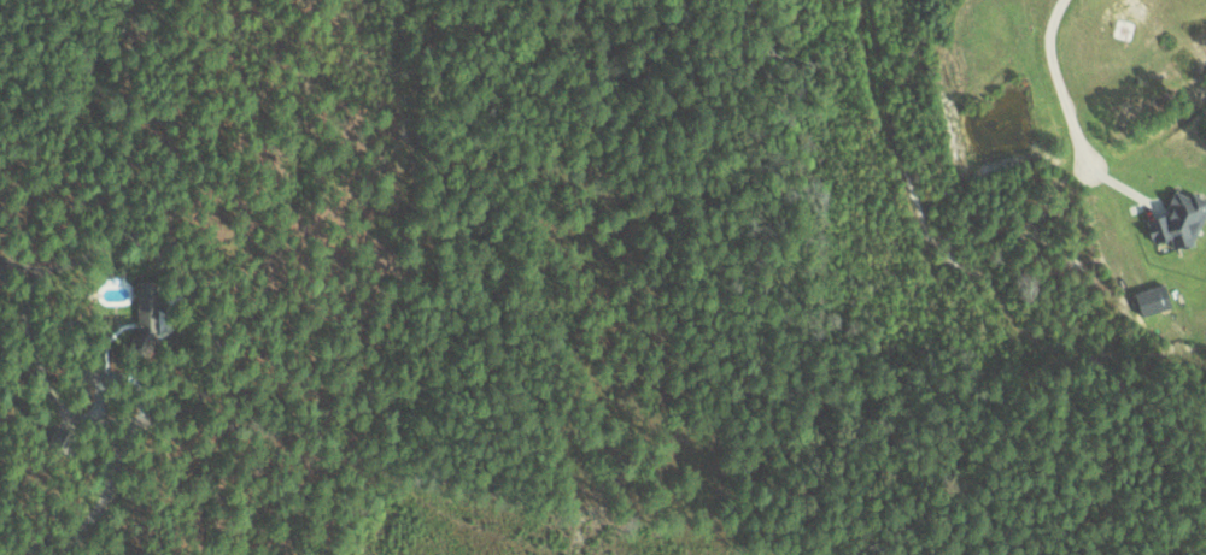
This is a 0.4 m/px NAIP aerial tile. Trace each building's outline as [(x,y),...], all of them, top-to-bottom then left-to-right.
[(1173,248),(1205,239),(1205,227),(1196,193),(1168,202),(1172,213),(1146,221),(1152,244),(1171,239),(1173,248)] [(160,337),(159,279),(134,279),(136,351),(145,350),(144,337),(160,337)] [(1142,317),(1171,308),(1164,284),(1135,293),(1142,317)]
